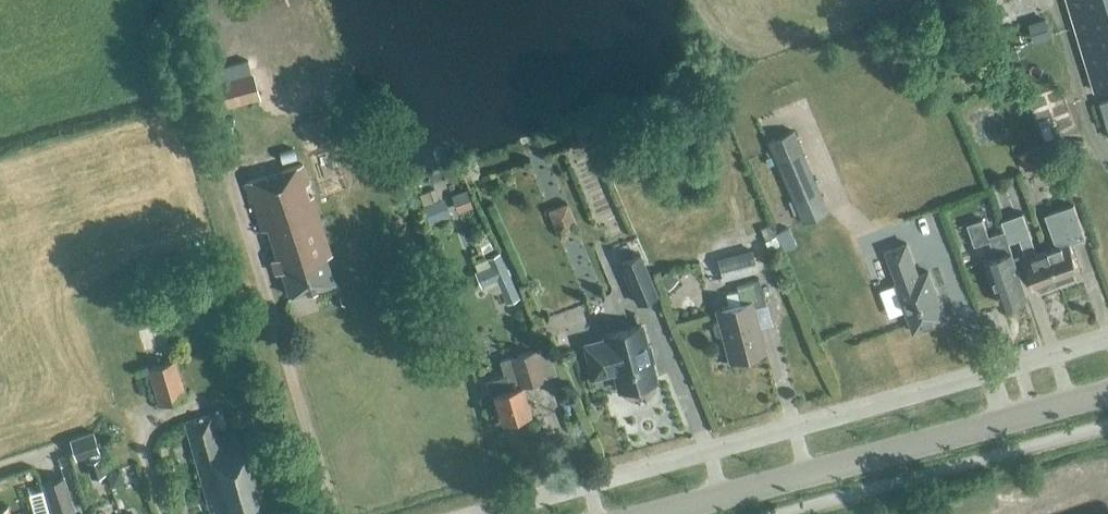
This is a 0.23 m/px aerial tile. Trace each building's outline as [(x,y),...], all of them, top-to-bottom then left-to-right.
[(1094,91),(1107,87),(1107,0),(1067,0),(1094,91)] [(213,109),(258,98),(252,73),(206,85),(213,109)] [(768,142),(800,217),(826,206),(794,131),(768,142)] [(289,295),(334,281),(326,256),(332,254),(302,164),(281,171),(282,173),(267,177),(266,175),(246,182),(261,230),(267,228),(289,295)] [(1048,251),(1060,284),(1072,280),(1073,277),(1081,274),(1070,243),(1085,238),(1074,205),(1045,215),(1053,237),(1055,236),(1059,247),(1048,251)] [(1002,221),(1009,242),(1020,239),(1037,290),(1045,287),(1048,288),(1060,284),(1048,251),(1037,254),(1023,213),(1002,221)] [(1002,221),(1001,221),(1005,231),(988,237),(982,219),(967,225),(974,246),(989,241),(995,257),(987,260),(1002,304),(1027,296),(1009,243),(1009,242),(1002,221)] [(775,235),(764,240),(768,249),(779,244),(775,235)] [(896,285),(879,291),(889,318),(906,311),(914,332),(947,320),(928,271),(918,275),(907,243),(886,251),(898,283),(896,283),(896,285)] [(657,294),(640,254),(620,262),(637,303),(657,294)] [(717,310),(719,320),(715,321),(713,324),(715,333),(719,335),(723,334),(730,360),(764,351),(753,307),(765,304),(758,278),(735,284),(741,304),(717,310)] [(655,380),(641,325),(605,335),(606,339),(585,344),(593,376),(614,370),(619,389),(655,380)] [(494,393),(502,420),(530,413),(522,384),(543,378),(535,350),(501,360),(505,375),(487,380),(491,394),(494,393)] [(159,405),(186,397),(175,359),(148,367),(159,405)] [(271,510),(277,508),(257,437),(241,442),(240,435),(220,441),(212,413),(184,422),(211,513),(272,513),(271,510)] [(70,439),(76,459),(100,452),(94,431),(70,439)] [(120,470),(107,475),(112,488),(124,483),(120,470)] [(44,483),(47,493),(53,513),(69,513),(76,512),(65,476),(44,483)] [(53,513),(47,493),(33,497),(38,513),(53,513)] [(8,506),(0,508),(0,513),(10,513),(8,506)]
